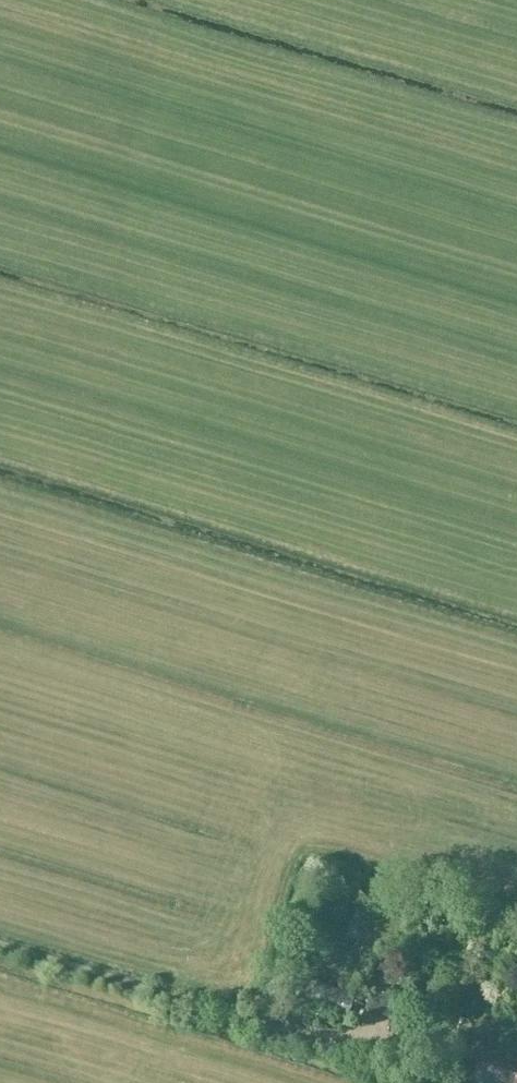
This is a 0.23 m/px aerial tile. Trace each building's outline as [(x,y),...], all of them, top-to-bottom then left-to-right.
[(400,921),(359,908),(350,939),(387,950),(388,945),(405,950),(408,939),(396,935),(400,921)] [(356,999),(298,978),(291,1000),(348,1020),(356,999)] [(477,1050),(468,1082),(473,1082),(516,1082),(516,1061),(477,1050)]
